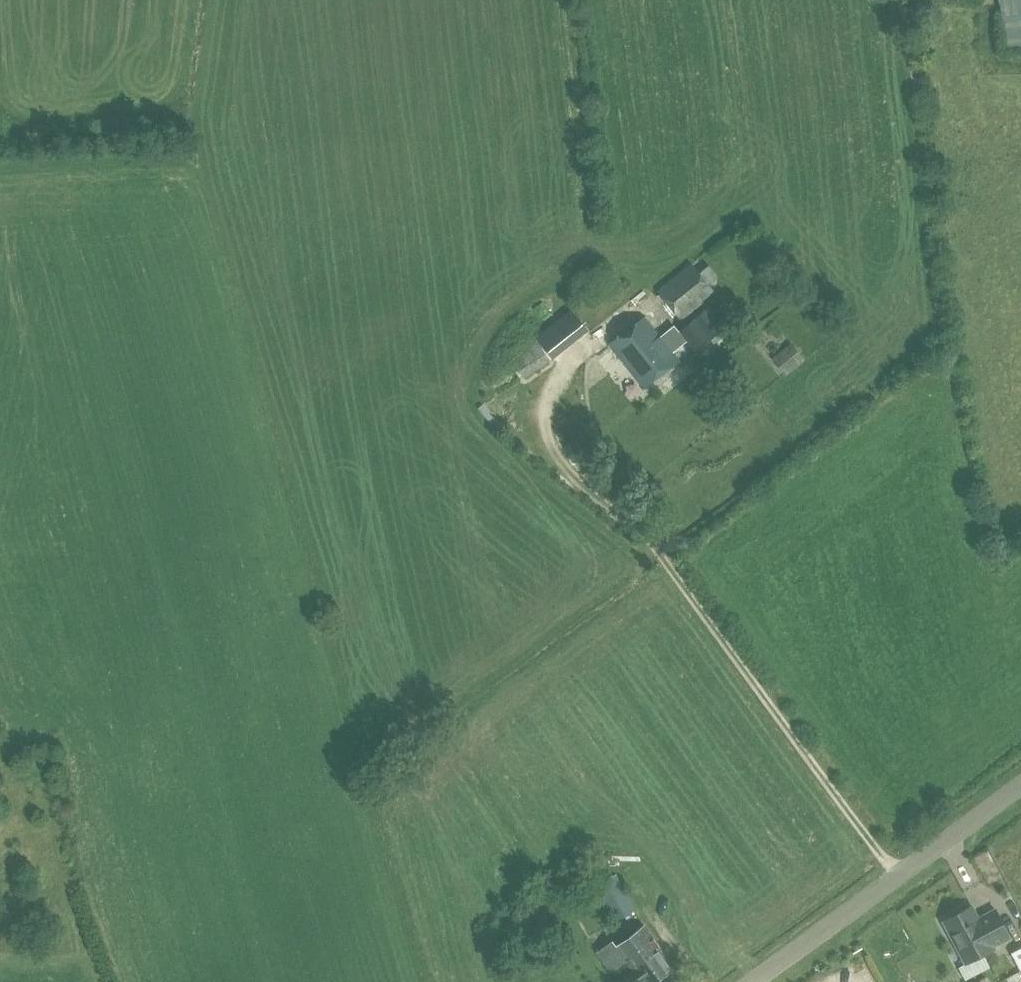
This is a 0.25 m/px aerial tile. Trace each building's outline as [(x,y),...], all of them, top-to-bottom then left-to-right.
[(1002,16),(1000,16),(1001,19),(1001,23),(1000,23),(1004,50),(1020,48),(1020,0),(1000,0),(1002,16)] [(692,263),(656,290),(681,321),(702,304),(707,310),(721,299),(716,292),(710,284),(719,277),(709,265),(700,272),(692,263)] [(693,352),(720,330),(707,314),(696,323),(693,319),(676,332),(693,352)] [(610,344),(646,388),(680,361),(645,317),(610,344)] [(551,360),(535,337),(509,354),(524,378),(551,360)] [(807,359),(805,357),(796,346),(792,342),(772,358),(787,375),(807,359)] [(603,861),(587,870),(596,886),(595,886),(615,923),(637,910),(617,874),(612,876),(603,861)] [(998,947),(1015,938),(999,907),(981,916),(975,904),(944,921),(967,966),(999,950),(998,947)] [(626,960),(633,970),(635,972),(636,971),(638,973),(664,955),(660,950),(662,949),(646,926),(618,946),(614,941),(598,952),(611,971),(626,960)] [(674,969),(664,955),(638,973),(636,971),(635,972),(633,970),(616,981),(655,981),(674,969)]
